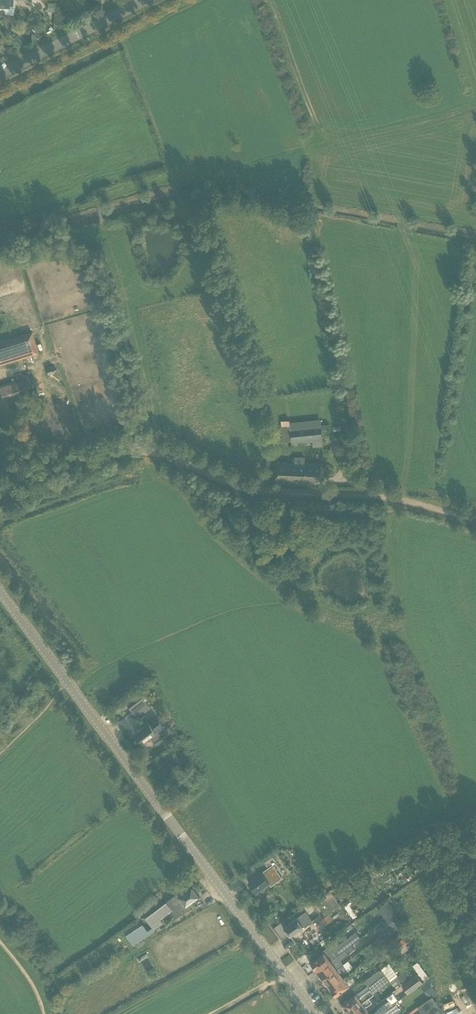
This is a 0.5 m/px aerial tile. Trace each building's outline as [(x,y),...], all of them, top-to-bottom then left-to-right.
[(0,17),(0,14),(14,15),(14,7),(9,7),(9,0),(0,0),(0,17)] [(19,33),(13,39),(19,46),(25,40),(19,33)] [(18,360),(39,354),(32,333),(0,342),(0,365),(18,360)] [(47,368),(48,375),(55,373),(54,372),(56,371),(56,368),(54,368),(53,366),(47,368)] [(0,387),(0,393),(2,398),(33,389),(29,375),(17,378),(18,382),(0,387)] [(313,441),(313,447),(323,446),(321,424),(308,425),(308,421),(290,422),(290,425),(285,425),(281,425),(283,442),(291,441),(291,443),(313,441)] [(340,435),(332,437),(334,444),(341,442),(340,435)] [(138,692),(125,702),(132,711),(137,718),(142,714),(137,708),(145,701),(138,692)] [(164,726),(162,727),(159,723),(155,718),(135,733),(143,743),(151,737),(155,743),(156,743),(157,745),(170,735),(169,733),(168,733),(164,727),(164,726)] [(268,867),(248,882),(256,892),(268,883),(271,886),(282,877),(281,877),(275,870),(279,867),(276,863),(278,862),(273,856),(264,862),(268,867)] [(177,893),(169,899),(175,907),(180,915),(188,909),(186,906),(199,897),(191,886),(178,895),(177,893)] [(331,893),(317,903),(326,916),(340,906),(331,893)] [(389,901),(382,906),(389,916),(396,911),(389,901)] [(172,909),(166,902),(145,917),(151,925),(172,909)] [(284,928),(283,929),(286,933),(287,932),(290,936),(298,930),(308,923),(311,920),(309,916),(305,911),(294,919),(292,921),(284,927),(284,928)] [(394,913),(385,919),(392,928),(401,922),(394,913)] [(125,935),(133,945),(149,934),(141,924),(125,935)] [(355,931),(347,937),(352,944),(361,938),(355,931)] [(407,935),(400,940),(405,948),(413,943),(407,935)] [(318,956),(310,962),(311,964),(310,965),(313,968),(314,968),(316,971),(337,955),(346,949),(352,944),(347,937),(339,943),(340,945),(334,950),(329,944),(329,943),(321,949),(324,952),(318,956)] [(329,944),(334,950),(340,945),(339,943),(336,939),(329,944)] [(380,951),(374,942),(363,950),(369,958),(380,951)] [(346,949),(349,954),(355,949),(352,944),(346,949)] [(395,946),(388,951),(392,957),(399,952),(395,946)] [(337,955),(316,971),(319,974),(318,975),(321,979),(322,978),(323,979),(337,969),(344,964),(344,963),(341,959),(349,954),(346,949),(337,955)] [(412,950),(406,954),(411,961),(417,957),(412,950)] [(344,964),(350,972),(355,968),(348,960),(344,963),(344,964)] [(417,962),(413,965),(416,969),(424,981),(429,977),(420,966),(417,962)] [(349,998),(341,1004),(343,1005),(341,1006),(344,1010),(345,1009),(348,1012),(368,997),(374,993),(378,990),(380,989),(397,975),(388,963),(381,968),(364,981),(367,985),(355,994),(349,998)] [(323,980),(322,981),(325,985),(326,984),(329,988),(350,972),(344,964),(337,969),(323,979),(323,980)] [(350,972),(329,988),(331,991),(330,991),(333,995),(334,995),(335,996),(343,990),(349,986),(355,981),(352,977),(353,976),(350,972)] [(403,972),(395,978),(400,984),(408,978),(403,972)] [(416,974),(402,985),(408,993),(422,982),(416,974)] [(428,982),(422,987),(428,995),(434,990),(428,982)] [(417,1007),(422,1013),(432,1013),(441,1008),(432,996),(417,1007)] [(348,1012),(349,1013),(363,1013),(368,1010),(365,1007),(372,1002),(368,997),(348,1012)] [(386,1010),(392,1005),(388,1001),(377,1009),(374,1005),(368,1010),(363,1013),(380,1013),(386,1010)] [(380,1013),(390,1013),(399,1008),(395,1003),(392,1005),(386,1010),(380,1013)]
